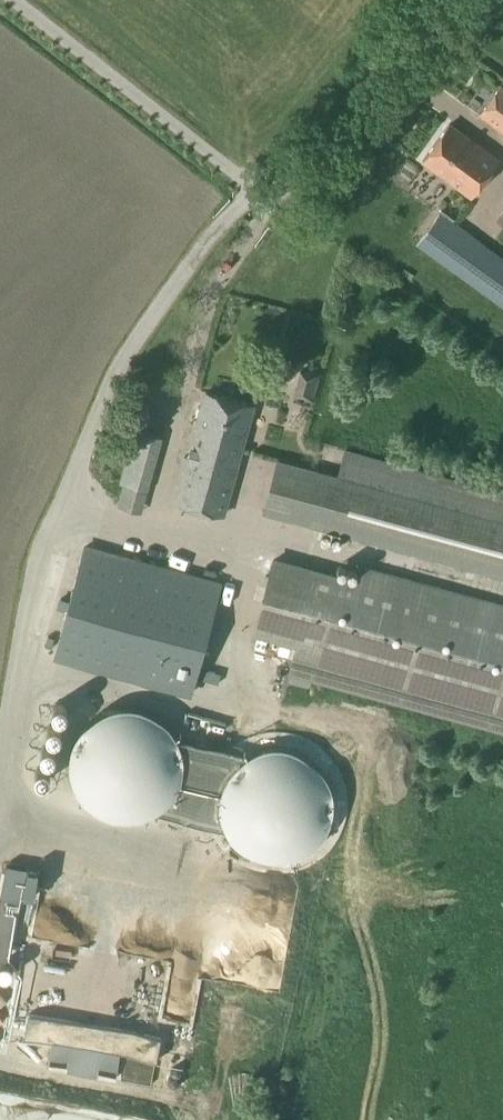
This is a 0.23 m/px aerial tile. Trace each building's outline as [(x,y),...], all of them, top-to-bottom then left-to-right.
[(500,87),(480,114),(502,131),(502,89),(500,87)] [(473,196),(482,182),(498,160),(447,124),(422,160),(473,196)] [(416,244),(502,307),(502,258),(439,211),(416,244)] [(313,403),(322,373),(301,367),(293,397),(313,403)] [(205,393),(175,503),(222,516),(252,406),(205,393)] [(134,430),(121,483),(147,490),(161,437),(134,430)] [(345,449),(338,477),(298,466),(298,468),(302,469),(289,517),(285,516),(284,518),(502,578),(502,492),(345,449)] [(77,536),(120,549),(136,498),(92,485),(77,536)] [(191,693),(220,585),(84,547),(54,656),(139,679),(191,693)] [(297,644),(288,676),(502,735),(502,605),(365,567),(360,585),(273,561),(254,632),(297,644)] [(111,817),(116,819),(120,819),(125,819),(130,819),(135,819),(139,818),(144,817),(149,815),(153,814),(158,812),(226,830),(229,834),(232,838),(235,842),(239,845),(242,848),(246,851),(250,853),(255,855),(259,857),(263,859),(267,860),(271,860),(275,861),(280,861),(284,860),(288,860),(292,859),(296,858),(300,856),(304,854),(307,852),(311,850),(314,847),(317,844),(319,841),(322,837),(324,834),(327,830),(329,826),(330,822),(332,818),(333,814),(333,810),(334,805),(333,801),(333,797),(332,792),(331,788),(330,784),(328,780),(326,776),(324,772),(321,769),(318,766),(315,763),(312,760),(308,757),(305,755),(301,753),(297,751),(293,749),(289,748),(284,747),(280,747),(275,746),(271,747),(267,747),(262,748),(258,749),(254,751),(250,753),(246,755),(179,737),(178,736),(171,727),(168,724),(165,721),(162,718),(159,716),(155,714),(151,712),(147,710),(143,709),(139,708),(135,707),(131,707),(127,707),(123,707),(118,708),(113,709),(108,710),(104,712),(99,714),(95,716),(91,719),(87,722),(83,725),(80,729),(78,733),(76,738),(74,742),(73,746),(72,751),(71,756),(70,760),(70,765),(71,770),(71,775),(72,779),(74,784),(75,788),(78,791),(80,795),(83,799),(86,802),(89,805),(92,808),(96,810),(99,812),(103,814),(107,816),(111,817)] [(25,1037),(52,1042),(120,1054),(156,1061),(160,1038),(28,1014),(25,1037)] [(115,1079),(120,1054),(52,1042),(48,1067),(115,1079)]
